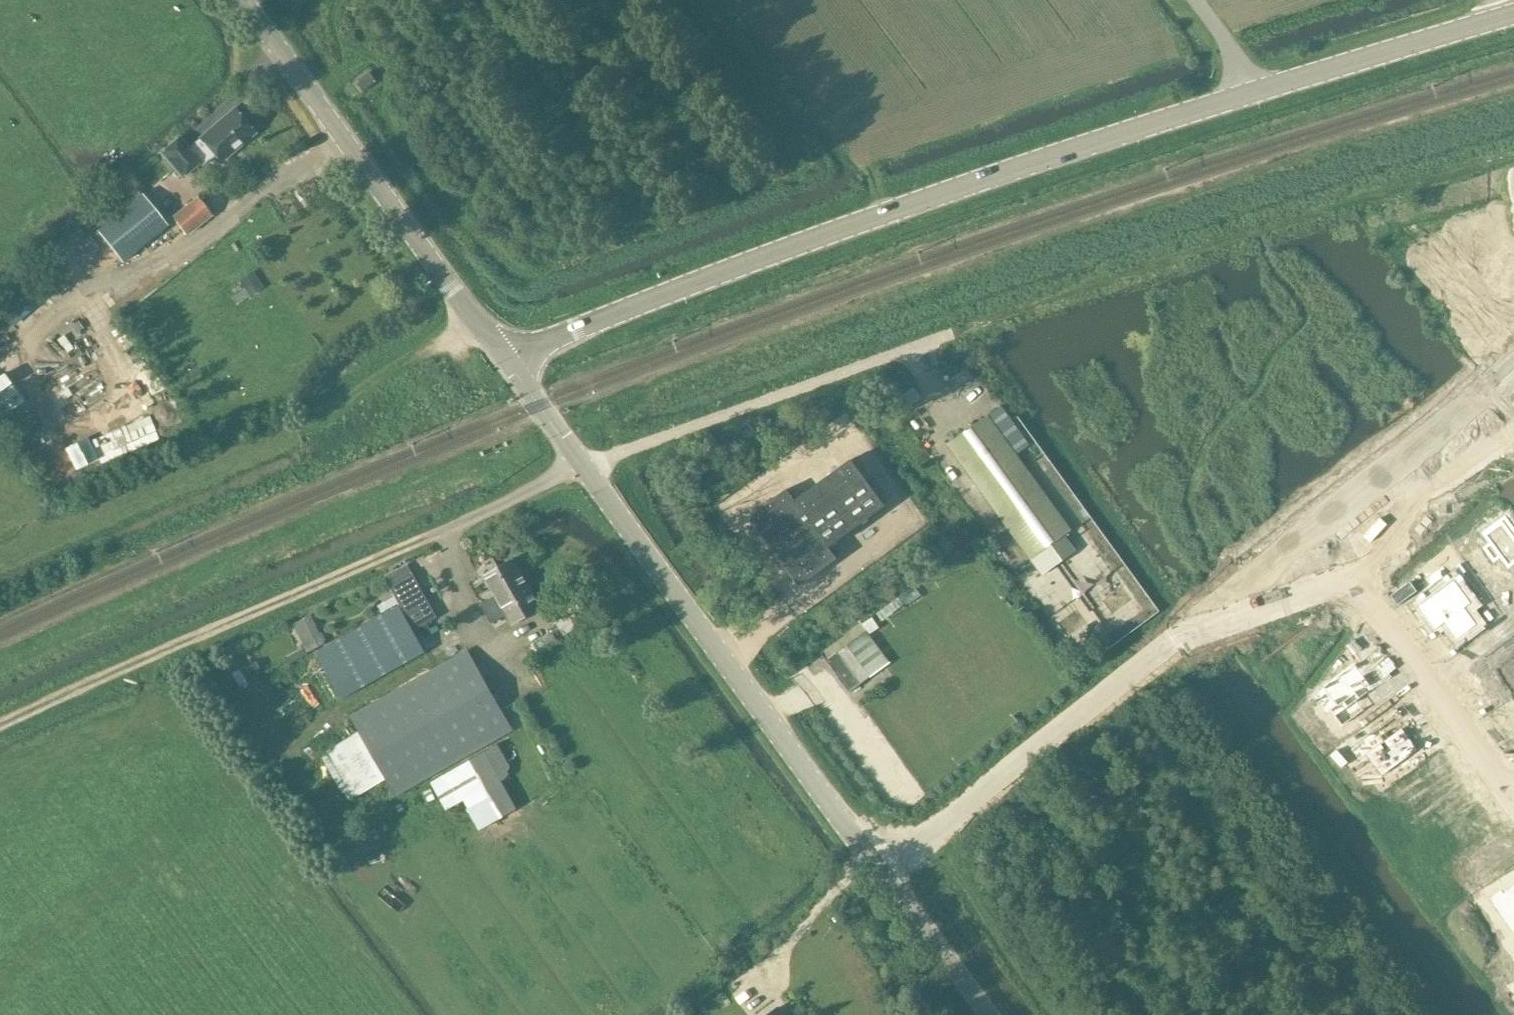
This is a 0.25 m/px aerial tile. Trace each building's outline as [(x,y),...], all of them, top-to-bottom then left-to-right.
[(364,91),(377,81),(370,72),(357,82),(364,91)] [(182,179),(202,162),(203,163),(214,154),(220,161),(254,133),(233,108),(189,146),(179,135),(159,153),(182,179)] [(139,193),(108,219),(96,228),(122,260),(134,250),(165,225),(139,193)] [(210,215),(196,198),(171,217),(184,235),(210,215)] [(255,277),(244,284),(252,296),(263,288),(255,277)] [(966,369),(947,383),(954,393),(973,379),(966,369)] [(914,388),(904,395),(911,404),(921,397),(914,388)] [(1000,405),(987,415),(946,444),(1030,559),(1070,529),(1016,454),(1029,445),(1000,405)] [(1034,452),(1022,460),(1031,472),(1042,464),(1034,452)] [(836,558),(828,547),(884,506),(851,459),(794,500),(786,489),(748,516),(798,586),(836,558)] [(1483,532),(1491,543),(1484,547),(1494,561),(1501,556),(1509,567),(1513,563),(1513,529),(1505,516),(1483,532)] [(504,610),(507,615),(513,625),(541,609),(512,559),(498,567),(518,602),(504,610)] [(491,624),(507,615),(504,610),(518,602),(498,567),(483,575),(495,596),(480,605),(491,624)] [(411,572),(388,585),(414,630),(437,617),(411,572)] [(1457,577),(1420,604),(1438,628),(1447,621),(1460,638),(1481,622),(1468,606),(1475,601),(1457,577)] [(1414,578),(1395,592),(1402,601),(1421,587),(1414,578)] [(399,606),(316,652),(342,699),(425,653),(399,606)] [(569,616),(557,622),(564,635),(575,629),(569,616)] [(870,634),(879,627),(872,617),(862,624),(870,634)] [(540,647),(547,643),(545,639),(537,643),(540,647)] [(535,651),(540,649),(536,642),(532,644),(535,651)] [(846,645),(827,659),(850,691),(869,677),(846,645)] [(287,665),(307,656),(304,649),(284,657),(287,665)] [(360,730),(325,751),(348,790),(344,793),(348,799),(353,797),(354,799),(362,794),(388,778),(400,798),(515,729),(469,651),(354,720),(360,730)] [(1502,668),(1513,685),(1513,659),(1502,668)] [(1354,663),(1322,687),(1335,704),(1329,709),(1342,727),(1365,710),(1357,700),(1374,689),(1354,663)] [(1358,744),(1351,749),(1358,760),(1366,754),(1382,777),(1418,750),(1402,727),(1389,737),(1382,726),(1358,744)] [(1486,895),(1513,933),(1513,879),(1501,889),(1499,886),(1486,895)] [(767,1014),(784,1014),(778,1007),(767,1014)]
